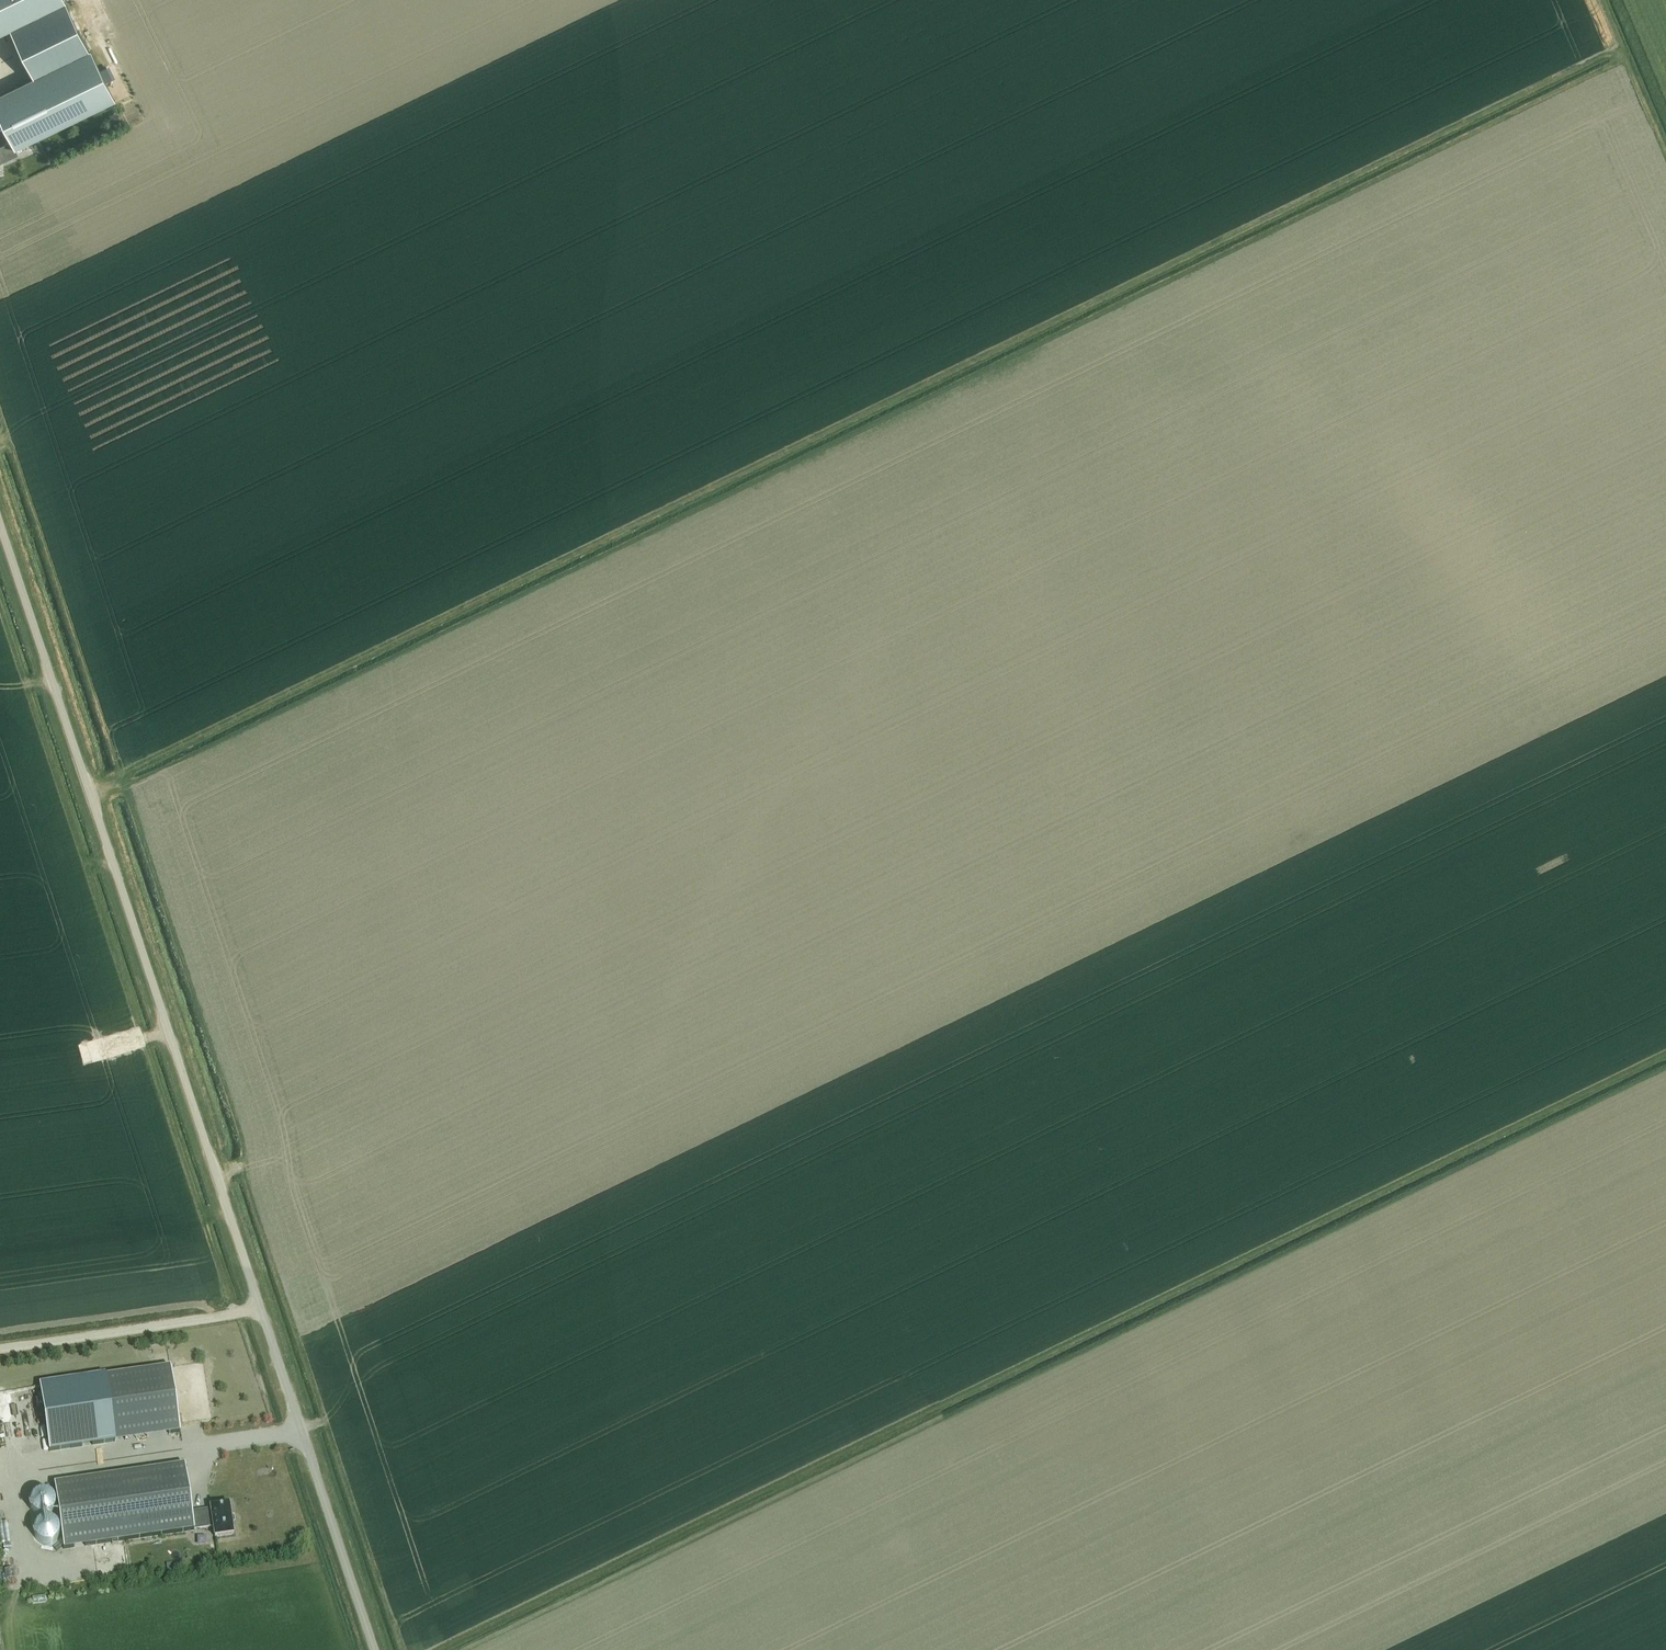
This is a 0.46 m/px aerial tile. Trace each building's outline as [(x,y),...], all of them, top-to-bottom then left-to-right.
[(66,0),(0,0),(0,33),(67,1),(66,0)] [(91,49),(0,94),(0,113),(16,147),(115,99),(91,49)] [(117,111),(109,115),(113,123),(121,120),(117,111)] [(20,154),(12,139),(0,145),(0,163),(20,154)] [(164,1343),(155,1343),(155,1354),(164,1353),(164,1343)] [(40,1385),(50,1453),(116,1443),(106,1376),(40,1385)] [(195,1531),(192,1512),(191,1512),(185,1465),(54,1484),(64,1550),(195,1531)] [(50,1495),(47,1494),(45,1494),(42,1494),(40,1495),(38,1496),(36,1498),(34,1500),(33,1502),(32,1504),(32,1507),(32,1509),(33,1511),(34,1514),(36,1516),(38,1517),(40,1518),(42,1519),(45,1519),(47,1519),(49,1518),(52,1517),(54,1516),(55,1514),(56,1512),(57,1509),(57,1507),(57,1504),(56,1502),(55,1500),(54,1498),(52,1496),(50,1495)] [(235,1535),(230,1503),(210,1506),(210,1509),(192,1512),(195,1531),(213,1528),(215,1538),(235,1535)] [(52,1522),(49,1521),(47,1521),(44,1521),(42,1522),(40,1523),(38,1525),(36,1527),(36,1530),(35,1532),(35,1535),(36,1537),(37,1539),(39,1541),(41,1543),(44,1544),(46,1544),(49,1544),(51,1543),(53,1542),(55,1541),(57,1539),(58,1536),(59,1534),(59,1531),(58,1529),(57,1527),(56,1525),(54,1523),(52,1522)]
